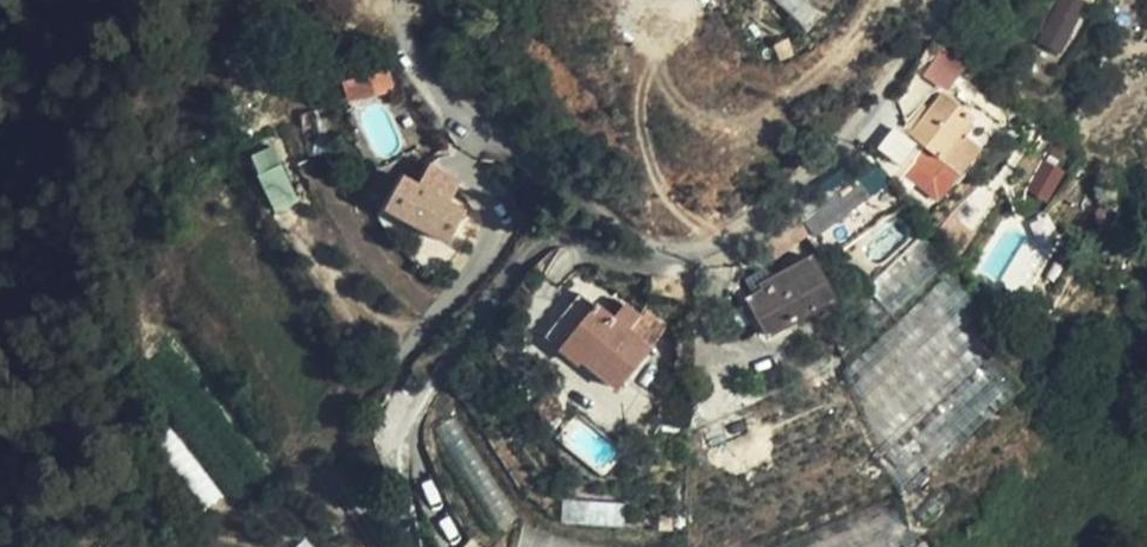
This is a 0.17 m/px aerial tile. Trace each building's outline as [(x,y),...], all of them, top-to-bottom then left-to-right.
[(1036,39),(1060,54),(1089,5),(1081,0),(1059,0),(1036,39)] [(946,45),(925,71),(947,89),(968,63),(946,45)] [(391,66),(345,80),(351,101),(397,87),(391,66)] [(963,131),(973,117),(943,95),(912,134),(929,147),(943,159),(963,131)] [(980,143),(963,131),(943,159),(929,147),(910,171),(942,194),(980,143)] [(280,143),(257,149),(272,207),(295,201),(280,143)] [(872,165),(866,156),(847,174),(824,196),(802,214),(796,218),(808,235),(812,241),(868,199),(857,179),(872,165)] [(467,212),(417,185),(401,214),(449,241),(467,212)] [(811,251),(779,270),(784,279),(756,294),(750,298),(773,337),(781,332),(788,345),(820,326),(814,315),(838,300),(811,251)] [(1055,266),(1034,253),(1012,294),(1031,306),(1055,266)] [(784,279),(779,270),(772,258),(745,273),(756,294),(784,279)] [(950,274),(842,371),(905,491),(1021,389),(993,351),(1007,337),(950,274)] [(642,318),(630,308),(618,321),(612,315),(581,290),(555,322),(590,351),(583,359),(621,389),(654,350),(631,332),(642,318)] [(618,321),(630,308),(624,302),(612,315),(618,321)] [(548,330),(583,359),(590,351),(555,322),(548,330)] [(519,514),(456,416),(436,428),(499,527),(519,514)] [(344,466),(325,478),(367,546),(394,546),(344,466)] [(849,512),(859,546),(918,546),(895,494),(849,512)] [(565,517),(624,519),(624,502),(565,499),(565,517)] [(770,546),(859,546),(849,512),(770,546)] [(309,537),(299,546),(319,546),(309,537)]
